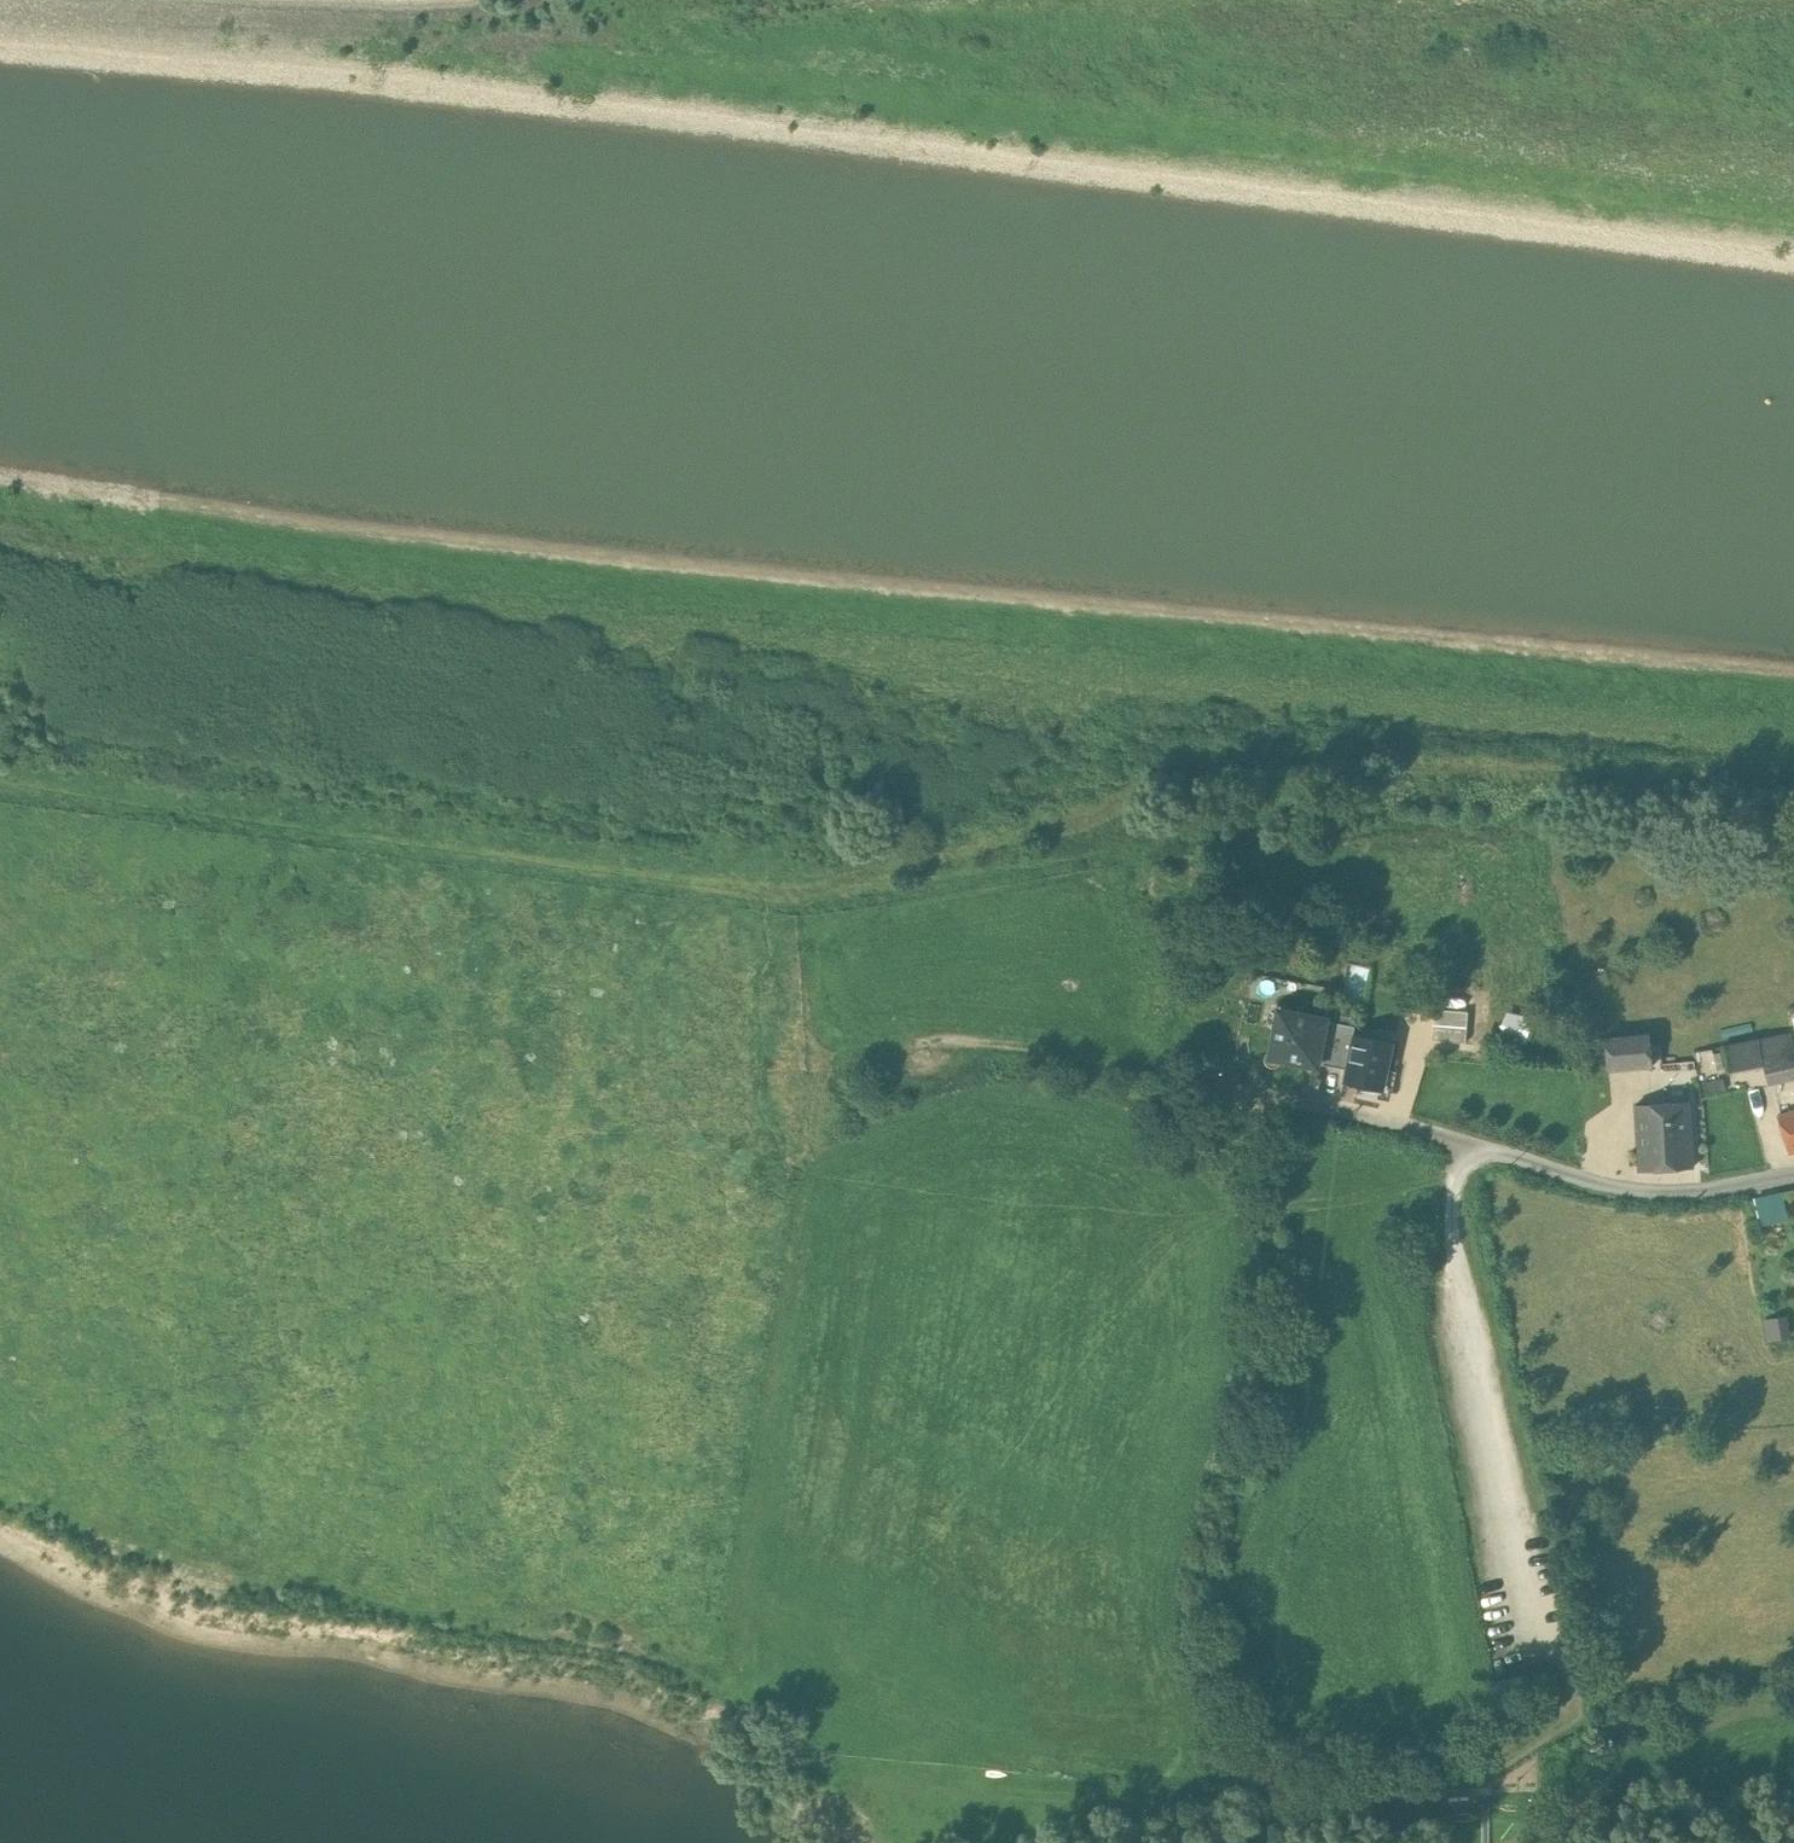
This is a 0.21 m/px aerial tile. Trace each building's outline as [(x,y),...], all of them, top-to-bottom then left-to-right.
[(1474,976),(1445,975),(1444,1004),(1426,1004),(1425,1034),(1455,1035),(1457,1004),(1473,1005),(1474,976)] [(1328,1016),(1280,1007),(1271,1055),(1319,1064),(1319,1062),(1327,1019),(1328,1016)] [(1531,1014),(1508,1009),(1504,1033),(1526,1037),(1531,1014)] [(1356,1024),(1327,1019),(1319,1062),(1348,1068),(1356,1024)] [(1760,1037),(1765,1064),(1769,1082),(1793,1077),(1793,1035),(1793,1030),(1760,1037)] [(1650,1033),(1606,1037),(1609,1070),(1653,1066),(1650,1033)] [(1357,1035),(1348,1079),(1382,1086),(1392,1043),(1357,1035)] [(1760,1037),(1726,1044),(1731,1071),(1765,1064),(1760,1037)] [(1691,1101),(1638,1104),(1639,1120),(1692,1118),(1691,1101)] [(1781,1114),(1793,1153),(1793,1152),(1793,1110),(1781,1114)] [(1692,1118),(1639,1120),(1641,1168),(1694,1165),(1692,1118)] [(1779,1189),(1751,1193),(1755,1220),(1783,1216),(1779,1189)] [(1763,1315),(1764,1338),(1788,1337),(1786,1313),(1763,1315)]
